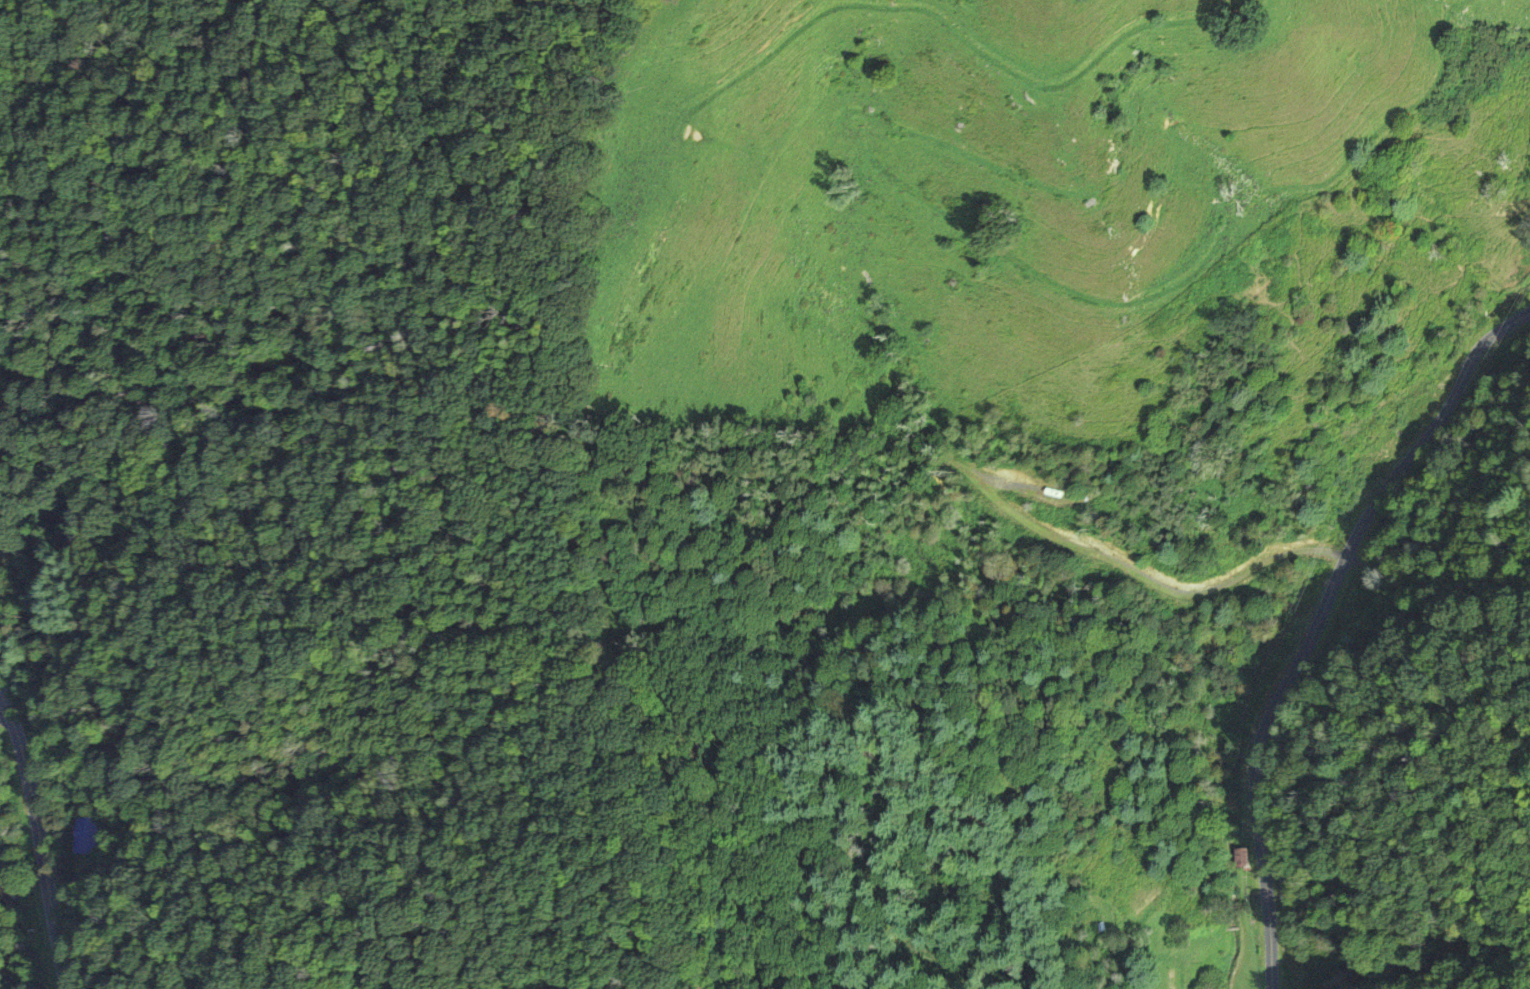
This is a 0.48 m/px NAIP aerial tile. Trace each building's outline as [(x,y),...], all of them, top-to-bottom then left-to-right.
[(72,854),(92,854),(92,816),(72,816),(72,854)] [(1230,848),(1231,865),(1243,865),(1243,847),(1230,848)]
